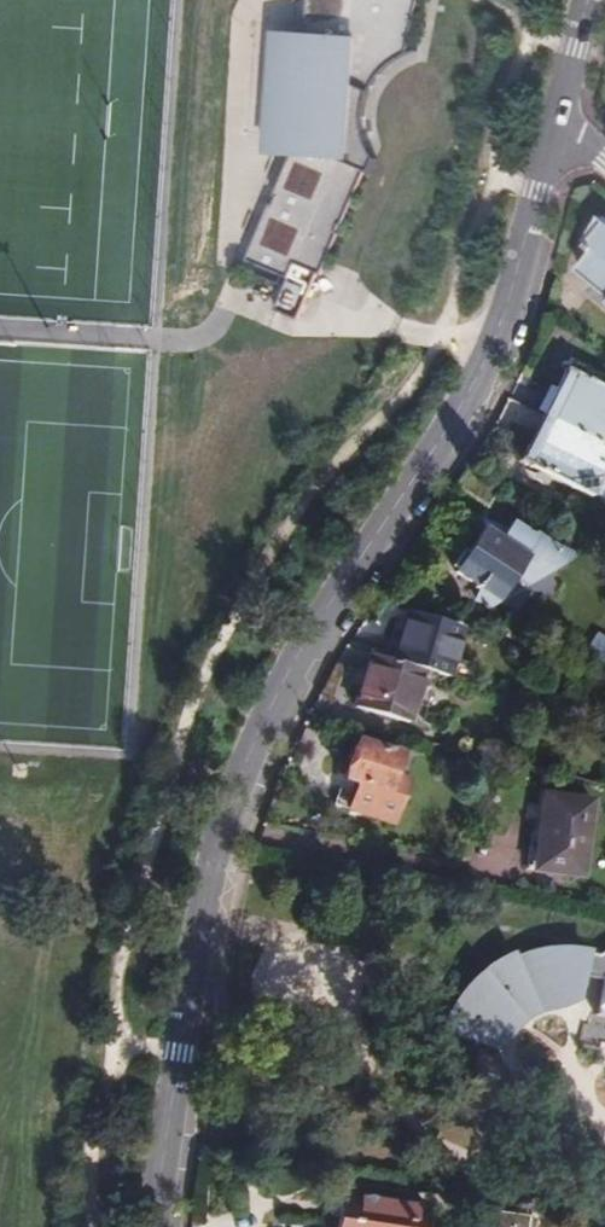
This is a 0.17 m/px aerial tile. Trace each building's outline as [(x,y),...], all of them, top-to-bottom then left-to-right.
[(274,309),(296,319),(316,272),(321,274),(338,232),(336,231),(339,223),(341,224),(364,169),(368,171),(375,157),(369,146),(364,128),(363,116),(364,105),(367,94),(377,76),(394,60),(407,53),(417,50),(416,48),(407,51),(417,0),(307,0),(307,34),(310,34),(310,42),(282,40),(276,113),(292,114),(291,138),(296,140),(272,195),(275,196),(272,204),(269,203),(245,260),(287,277),(274,309)] [(589,245),(595,249),(579,268),(604,289),(604,225),(589,245)] [(513,461),(581,500),(604,459),(604,396),(565,373),(513,461)] [(494,537),(502,523),(486,514),(479,528),(494,537)] [(515,579),(528,586),(546,571),(547,562),(550,562),(552,539),(531,527),(528,531),(521,527),(522,526),(506,517),(502,523),(494,537),(479,528),(462,558),(455,554),(445,572),(452,576),(450,580),(484,600),(481,604),(492,610),(507,586),(515,579)] [(547,562),(546,571),(568,551),(567,548),(552,539),(550,562),(547,562)] [(520,593),(528,586),(515,579),(507,586),(520,593)] [(393,663),(423,672),(435,674),(448,678),(461,632),(409,614),(393,663)] [(603,665),(604,662),(604,654),(594,647),(586,660),(603,665)] [(369,657),(366,668),(420,683),(423,672),(393,663),(369,657)] [(420,683),(366,668),(355,710),(409,725),(420,683)] [(420,683),(432,686),(435,674),(423,672),(420,683)] [(420,728),(432,686),(420,683),(409,725),(420,728)] [(381,816),(385,794),(393,748),(356,742),(348,787),(351,788),(347,810),(381,816)] [(550,798),(534,871),(587,883),(602,809),(550,798)] [(439,1030),(495,1049),(506,1030),(516,1019),(530,1011),(538,1008),(558,1003),(573,996),(577,977),(597,981),(592,1008),(604,1012),(604,949),(594,955),(570,951),(556,950),(546,950),(530,953),(509,960),(507,956),(493,963),(475,976),(463,988),(455,998),(448,1010),(439,1030)] [(592,1008),(590,1016),(604,1020),(604,1012),(592,1008)] [(334,1226),(422,1226),(425,1209),(398,1205),(399,1201),(374,1197),(373,1201),(342,1196),(343,1187),(340,1186),(334,1226)] [(475,1226),(528,1226),(529,1220),(477,1213),(475,1226)]
